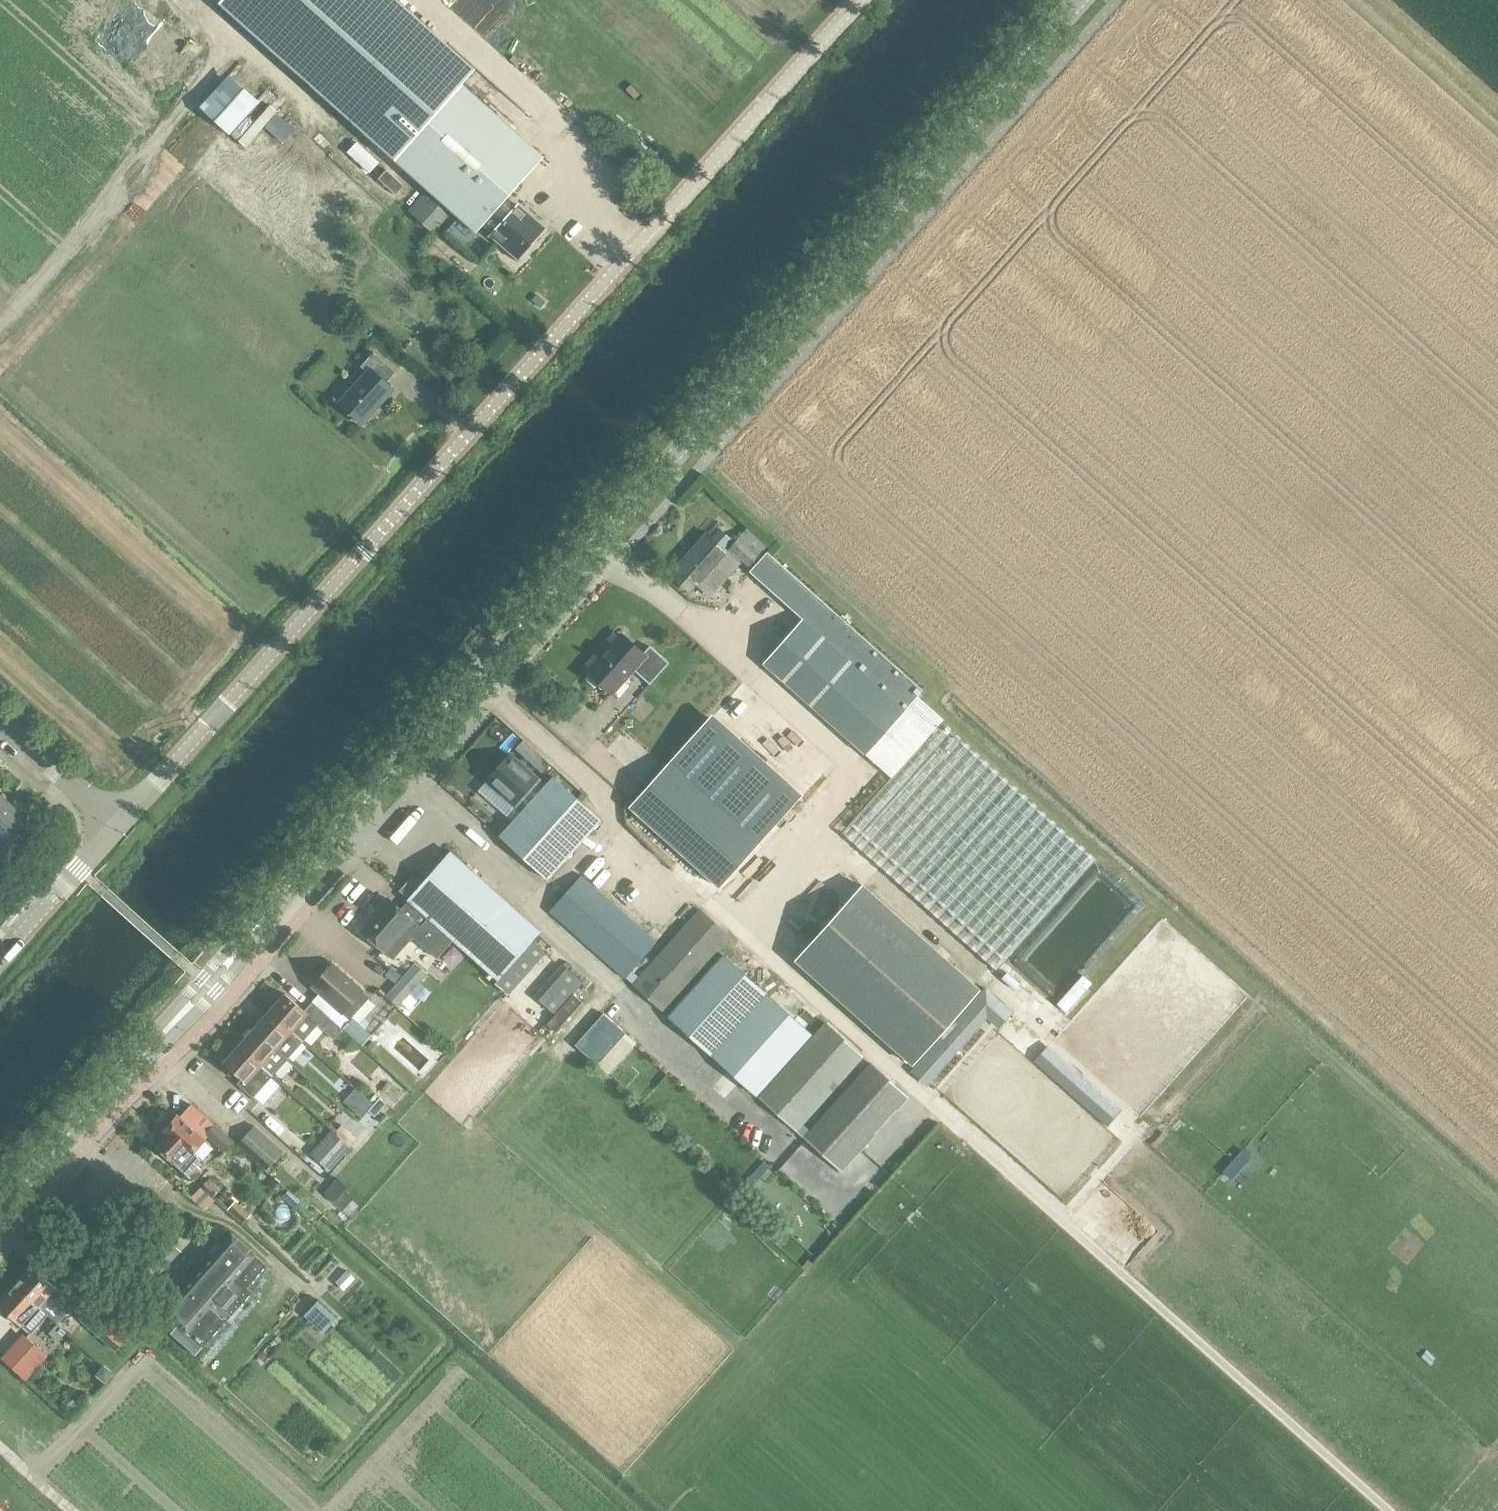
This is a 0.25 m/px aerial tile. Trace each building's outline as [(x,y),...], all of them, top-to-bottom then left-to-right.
[(220,3),(221,4),(222,3),(237,17),(236,17),(239,20),(240,19),(254,32),(254,33),(256,35),(257,34),(272,48),(271,48),(274,51),(274,50),(289,63),(289,64),(395,159),(456,213),(477,232),(484,224),(492,232),(490,234),(492,236),(518,260),(547,228),(521,204),(519,202),(518,203),(510,195),(544,157),(463,84),(462,84),(427,53),(441,38),(398,0),(222,0),(220,3)] [(231,70),(201,103),(232,131),(262,99),(231,70)] [(271,102),(240,137),(248,144),(267,123),(285,138),(297,125),(271,102)] [(359,139),(349,149),(371,170),(381,159),(359,139)] [(389,167),(380,175),(397,191),(405,182),(389,167)] [(425,191),(408,209),(434,233),(450,215),(425,191)] [(389,382),(398,372),(376,352),(364,366),(372,372),(343,404),(364,423),(395,388),(389,382)] [(681,570),(674,577),(690,591),(696,583),(709,595),(742,558),(750,565),(766,546),(747,529),(728,551),(708,533),(678,567),(681,570)] [(923,690),(776,558),(768,551),(750,571),(805,620),(765,664),(866,755),(918,696),(923,690)] [(622,634),(589,671),(613,693),(635,669),(650,683),(669,662),(651,645),(644,653),(622,634)] [(1096,858),(942,720),(944,719),(918,696),(866,755),(891,778),(843,832),(996,969),(1096,858)] [(516,748),(525,756),(533,748),(524,740),(516,748)] [(511,753),(487,781),(522,812),(520,814),(509,826),(500,836),(514,849),(548,880),(568,858),(603,820),(554,776),(546,785),(511,753)] [(759,842),(670,762),(630,807),(719,887),(759,842)] [(10,801),(0,792),(0,812),(10,801)] [(0,812),(0,870),(29,837),(19,828),(29,818),(10,801),(0,812)] [(453,854),(412,900),(411,902),(429,920),(452,940),(500,982),(543,934),(453,854)] [(550,912),(551,913),(625,980),(658,943),(583,876),(550,912)] [(979,988),(862,883),(794,959),(911,1064),(979,988)] [(452,940),(429,920),(411,902),(402,911),(390,899),(379,911),(381,913),(363,933),(392,959),(413,936),(437,957),(452,940)] [(663,1013),(730,937),(702,913),(635,988),(663,1013)] [(707,1052),(774,978),(739,946),(672,1021),(707,1052)] [(581,996),(575,990),(584,979),(564,961),(535,992),(562,1017),(581,996)] [(313,986),(351,1019),(371,997),(334,963),(313,986)] [(406,981),(413,987),(422,977),(415,971),(406,981)] [(413,1017),(442,985),(430,974),(401,1007),(413,1017)] [(752,1092),(819,1018),(783,985),(716,1060),(752,1092)] [(286,992),(270,1010),(303,1039),(317,1023),(334,1039),(344,1029),(313,1001),(305,1009),(286,992)] [(303,1039),(270,1010),(255,1027),(288,1056),(303,1039)] [(576,1045),(597,1064),(625,1032),(604,1013),(576,1045)] [(346,1027),(357,1037),(365,1029),(353,1019),(346,1027)] [(797,1131),(865,1056),(826,1021),(758,1097),(797,1131)] [(288,1056),(255,1027),(240,1044),(273,1073),(288,1056)] [(1050,1040),(1035,1057),(1108,1123),(1124,1106),(1050,1040)] [(273,1073),(240,1044),(224,1062),(243,1078),(239,1083),(253,1095),(273,1073)] [(842,1171),(910,1096),(873,1064),(806,1138),(842,1171)] [(356,1099),(369,1109),(375,1115),(387,1103),(380,1097),(375,1103),(362,1093),(356,1099)] [(159,1146),(183,1167),(194,1177),(202,1168),(197,1164),(202,1159),(199,1156),(195,1153),(208,1139),(180,1114),(165,1130),(169,1134),(159,1146)] [(234,1140),(215,1123),(206,1134),(226,1151),(234,1140)] [(343,1124),(336,1131),(332,1128),(312,1150),(331,1166),(346,1150),(345,1149),(356,1137),(343,1124)] [(277,1159),(284,1151),(256,1125),(248,1134),(277,1159)] [(277,1159),(248,1134),(239,1144),(268,1169),(277,1159)] [(1235,1178),(1254,1153),(1243,1145),(1224,1170),(1235,1178)] [(340,1176),(327,1187),(341,1204),(355,1194),(340,1176)] [(206,1204),(221,1187),(210,1178),(202,1186),(198,1183),(191,1192),(206,1204)] [(1403,1228),(1392,1247),(1410,1258),(1421,1239),(1403,1228)] [(203,1268),(165,1311),(179,1324),(171,1332),(196,1354),(204,1346),(221,1327),(228,1319),(243,1302),(253,1292),(247,1287),(267,1265),(256,1254),(233,1234),(223,1245),(203,1268)] [(66,1314),(47,1297),(57,1286),(33,1265),(17,1284),(48,1312),(59,1322),(66,1314)] [(0,1303),(31,1331),(48,1312),(17,1284),(0,1303)] [(137,1327),(102,1295),(81,1319),(117,1350),(137,1327)] [(338,1316),(320,1299),(305,1315),(323,1332),(338,1316)] [(58,1323),(50,1332),(59,1340),(67,1331),(58,1323)] [(2,1357),(27,1379),(48,1355),(24,1333),(2,1357)]
